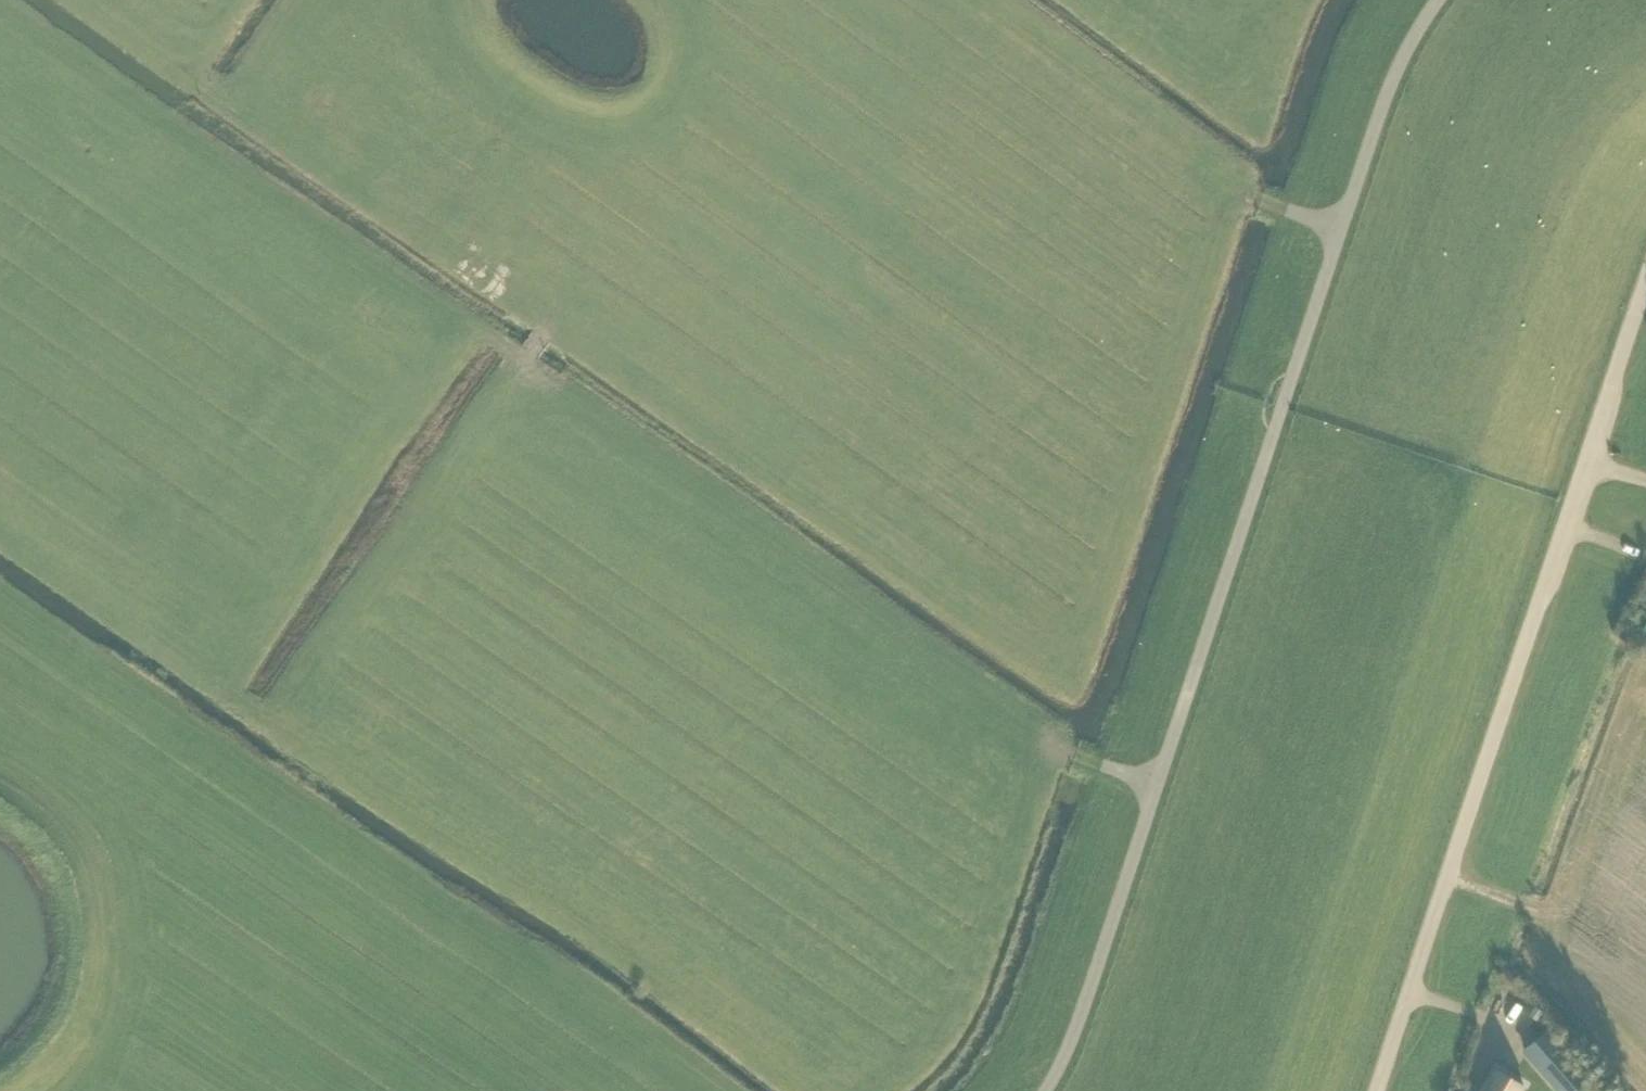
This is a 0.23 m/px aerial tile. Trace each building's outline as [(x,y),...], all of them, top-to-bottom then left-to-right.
[(1498,982),(1493,999),(1514,1005),(1519,987),(1498,982)] [(1537,1018),(1542,1010),(1536,1006),(1530,1014),(1537,1018)] [(1561,1090),(1572,1090),(1588,1076),(1548,1031),(1525,1051),(1561,1090)] [(1523,1085),(1497,1068),(1483,1090),(1520,1090),(1523,1085)]
